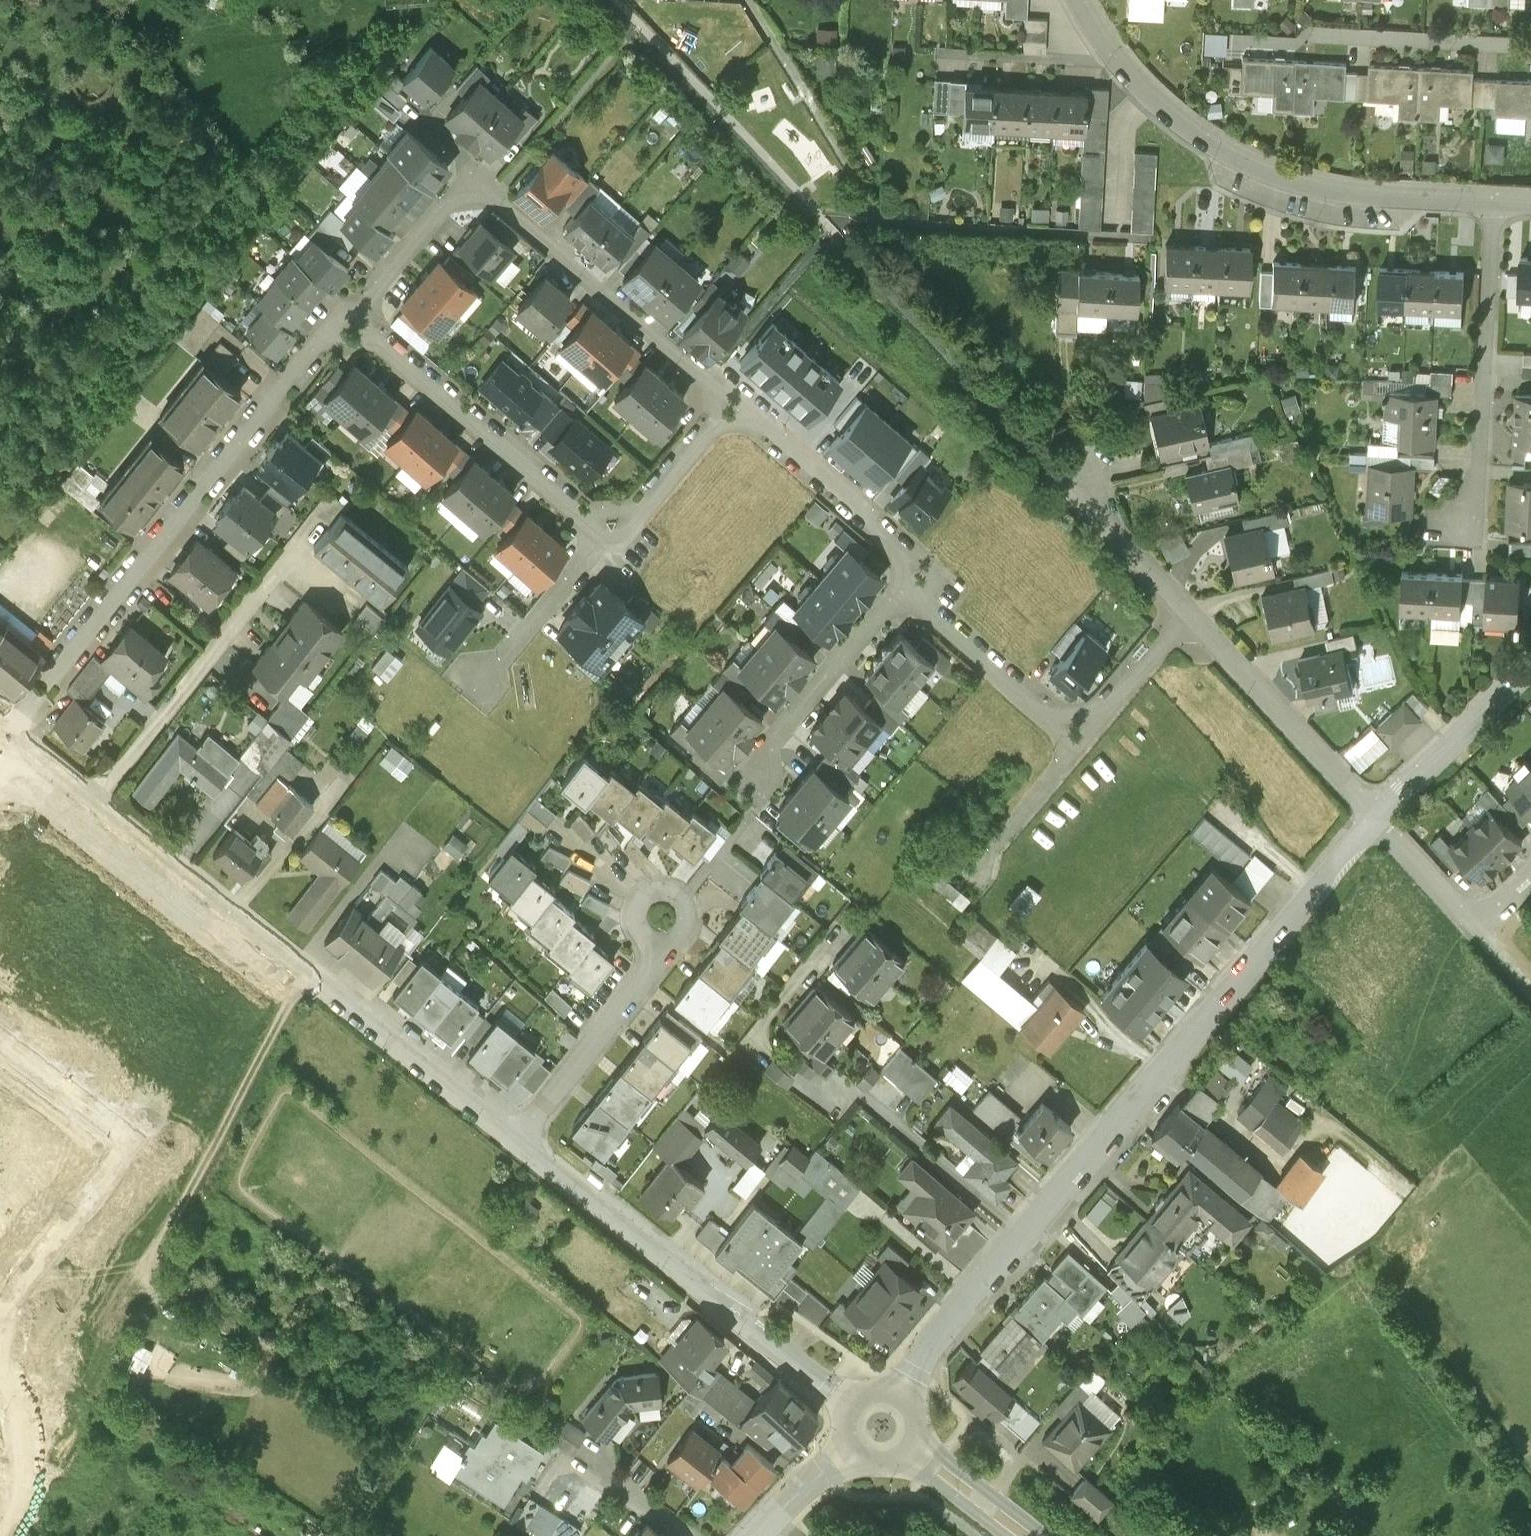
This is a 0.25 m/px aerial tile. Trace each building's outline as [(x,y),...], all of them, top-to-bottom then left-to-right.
[(1127,16),(1161,18),(1162,0),(1128,0),(1127,16)] [(1026,18),(1027,6),(1005,5),(1004,17),(1024,18),(1026,18)] [(1026,18),(1024,18),(1024,29),(1045,30),(1045,19),(1026,18)] [(1045,30),(1024,29),(1023,40),(1044,41),(1045,30)] [(1208,50),(1230,50),(1230,29),(1208,29),(1208,50)] [(1044,41),(1023,40),(1023,52),(1044,53),(1044,41)] [(453,68),(430,48),(402,80),(405,82),(425,100),(453,68)] [(1294,61),(1243,58),(1242,66),(1241,92),(1272,93),(1271,109),(1291,110),(1294,61)] [(1347,64),(1294,61),(1291,110),(1312,111),(1313,96),(1345,98),(1346,72),(1347,64)] [(456,88),(465,96),(478,81),(482,84),(489,76),(477,65),(456,88)] [(1241,92),(1242,66),(1231,65),(1230,91),(1241,92)] [(1421,68),(1371,65),(1370,74),(1369,99),(1400,101),(1399,117),(1419,118),(1421,68)] [(1475,72),(1421,68),(1419,118),(1440,119),(1441,104),(1473,105),(1475,80),(1475,72)] [(1357,73),(1346,72),(1345,98),(1356,98),(1357,73)] [(1370,74),(1357,73),(1356,98),(1369,99),(1370,74)] [(397,91),(405,82),(402,80),(396,75),(380,93),(381,94),(398,108),(406,99),(397,91)] [(932,111),(963,112),(964,87),(979,88),(980,81),(934,78),(932,111)] [(1485,81),(1475,80),(1473,105),(1483,106),(1485,81)] [(1497,80),(1497,81),(1496,107),(1495,114),(1528,116),(1527,131),(1530,131),(1530,82),(1497,80)] [(482,84),(478,81),(465,96),(446,118),(468,136),(500,99),(482,84)] [(1496,107),(1497,81),(1485,81),(1483,106),(1496,107)] [(1107,87),(1085,85),(1085,94),(1084,114),(1106,116),(1107,87)] [(992,139),(993,126),(995,88),(979,88),(964,87),(963,112),(962,124),(968,124),(967,137),(992,139)] [(993,126),(1023,127),(1025,90),(995,88),(993,126)] [(1023,127),(1053,129),(1054,92),(1025,90),(1023,127)] [(1083,126),(1084,114),(1085,94),(1054,92),(1053,129),(1083,131),(1083,126)] [(401,111),(398,108),(381,94),(373,103),(393,120),(401,111)] [(517,114),(500,99),(468,136),(489,155),(508,133),(521,117),(517,114)] [(521,117),(508,133),(517,140),(537,117),(525,106),(517,114),(521,117)] [(1106,116),(1084,114),(1083,126),(1105,127),(1106,116)] [(1105,127),(1083,126),(1083,131),(1083,137),(1104,138),(1105,127)] [(448,166),(407,132),(388,153),(390,155),(423,183),(429,188),(448,166)] [(1104,138),(1083,137),(1082,148),(1104,150),(1104,138)] [(1104,150),(1082,148),(1081,160),(1103,161),(1104,150)] [(1134,151),(1133,162),(1155,163),(1156,152),(1134,151)] [(575,172),(553,153),(542,165),(542,164),(538,168),(535,164),(523,178),(527,181),(516,194),(541,215),(559,195),(567,186),(566,185),(576,173),(575,172)] [(423,183),(390,155),(371,176),(404,205),(423,183)] [(1103,161),(1081,160),(1081,171),(1103,172),(1103,161)] [(1133,162),(1133,173),(1155,174),(1155,163),(1133,162)] [(1103,172),(1081,171),(1080,182),(1102,183),(1103,172)] [(575,172),(576,173),(566,185),(567,186),(559,195),(569,203),(587,182),(576,172),(575,172)] [(1133,173),(1132,185),(1154,186),(1155,174),(1133,173)] [(404,205),(371,176),(352,198),(358,203),(386,227),(404,205)] [(599,187),(589,179),(566,207),(575,215),(591,196),(599,187)] [(1102,183),(1080,182),(1080,193),(1102,194),(1102,183)] [(1132,185),(1132,196),(1153,197),(1154,186),(1132,185)] [(1102,194),(1080,193),(1079,204),(1101,205),(1102,194)] [(612,214),(591,196),(575,215),(563,229),(584,247),(612,214)] [(1132,196),(1131,207),(1153,208),(1153,197),(1132,196)] [(386,227),(358,203),(343,221),(342,222),(357,234),(375,250),(392,232),(386,227)] [(1101,205),(1079,204),(1078,215),(1100,217),(1101,205)] [(1131,207),(1130,218),(1152,219),(1153,208),(1131,207)] [(342,222),(343,221),(330,210),(319,223),(339,240),(346,246),(357,234),(342,222)] [(632,232),(612,214),(584,247),(604,265),(617,251),(632,232)] [(1100,217),(1078,215),(1078,227),(1100,228),(1100,217)] [(1152,219),(1130,218),(1130,230),(1152,231),(1152,219)] [(513,249),(481,222),(461,245),(460,246),(476,260),(492,274),(513,249)] [(632,232),(617,251),(626,259),(636,247),(649,231),(639,222),(632,232)] [(313,239),(328,252),(339,240),(319,223),(308,235),(313,239)] [(328,252),(313,239),(297,258),(325,282),(330,287),(346,268),(328,252)] [(469,269),(476,260),(460,246),(461,245),(459,244),(450,254),(469,269)] [(676,263),(655,244),(645,255),(627,276),(623,281),(645,299),(676,263)] [(1165,245),(1164,283),(1191,285),(1193,247),(1165,245)] [(645,255),(636,247),(626,259),(618,268),(627,276),(645,255)] [(1193,247),(1191,285),(1219,286),(1221,248),(1193,247)] [(1221,248),(1219,286),(1247,287),(1250,249),(1221,248)] [(461,279),(469,269),(450,254),(443,263),(461,279)] [(297,258),(294,255),(275,277),(277,279),(306,303),(325,282),(297,258)] [(1519,296),(1530,296),(1530,258),(1521,258),(1520,274),(1519,296)] [(443,263),(439,260),(421,281),(454,310),(472,289),(461,279),(443,263)] [(1272,271),(1270,300),(1298,301),(1300,263),(1272,262),(1272,271)] [(697,281),(676,263),(645,299),(666,317),(670,312),(688,291),(697,281)] [(1300,263),(1298,301),(1326,302),(1328,265),(1300,263)] [(1328,265),(1326,302),(1354,303),(1355,266),(1328,265)] [(1381,267),(1380,305),(1406,306),(1408,268),(1381,267)] [(1408,268),(1406,306),(1434,307),(1436,269),(1408,268)] [(1436,269),(1434,307),(1463,308),(1465,270),(1436,269)] [(1055,307),(1077,308),(1106,309),(1107,272),(1057,270),(1055,307)] [(1270,300),(1272,271),(1260,270),(1258,304),(1270,304),(1270,300)] [(1137,273),(1107,272),(1106,309),(1136,310),(1137,273)] [(1519,296),(1520,274),(1509,273),(1507,295),(1519,296)] [(549,280),(546,277),(517,310),(541,331),(557,313),(570,298),(557,287),(558,284),(552,279),(549,280)] [(306,303),(277,279),(258,300),(266,307),(267,307),(288,325),(306,303)] [(454,310),(421,281),(403,302),(406,305),(424,320),(436,331),(454,310)] [(717,294),(718,295),(721,291),(711,283),(697,299),(691,306),(701,314),(717,294)] [(691,306),(697,299),(688,291),(670,312),(679,320),(691,306)] [(718,295),(717,294),(701,314),(682,335),(694,346),(729,304),(718,295)] [(566,321),(565,321),(574,329),(591,310),(582,303),(566,321)] [(731,306),(729,304),(694,346),(707,356),(742,315),(743,310),(736,304),(731,306)] [(175,338),(191,351),(217,319),(201,305),(175,338)] [(424,320),(406,305),(398,314),(416,329),(424,320)] [(267,307),(266,307),(248,329),(275,352),(294,330),(288,325),(267,307)] [(1076,332),(1077,308),(1055,307),(1054,331),(1076,332)] [(610,327),(591,310),(574,329),(561,345),(580,362),(610,327)] [(566,321),(557,313),(541,331),(550,339),(565,321),(566,321)] [(840,382),(773,324),(740,363),(781,398),(782,396),(808,418),(840,382)] [(630,344),(610,327),(580,362),(600,379),(614,364),(630,344)] [(203,359),(222,375),(237,356),(218,340),(203,359)] [(630,344),(614,364),(622,371),(623,371),(635,357),(636,357),(640,353),(630,344)] [(628,383),(644,364),(636,357),(635,357),(623,371),(622,371),(618,375),(628,383)] [(222,375),(203,359),(159,414),(164,418),(185,435),(195,443),(239,388),(222,375)] [(516,374),(502,362),(481,386),(518,417),(523,411),(538,393),(537,392),(528,385),(529,384),(528,379),(522,373),(517,373),(516,374)] [(374,380),(354,363),(346,372),(330,391),(320,383),(305,401),(325,418),(334,407),(343,415),(374,380)] [(320,383),(330,391),(346,372),(336,364),(320,383)] [(664,381),(644,364),(628,383),(614,399),(634,416),(664,381)] [(1431,369),(1430,381),(1453,382),(1453,371),(1431,369)] [(393,397),(374,380),(343,415),(363,432),(378,415),(393,397)] [(684,398),(664,381),(634,416),(653,433),(654,433),(667,418),(684,398)] [(1427,381),(1427,393),(1438,393),(1452,394),(1453,382),(1430,381),(1427,381)] [(538,393),(523,411),(541,427),(560,405),(540,389),(537,392),(538,393)] [(1435,443),(1438,393),(1427,393),(1386,390),(1386,396),(1383,396),(1383,399),(1386,399),(1384,436),(1399,437),(1399,441),(1435,443)] [(1517,392),(1515,440),(1530,441),(1530,393),(1517,392)] [(866,404),(856,396),(833,424),(842,432),(866,404)] [(1145,412),(1149,411),(1168,407),(1165,396),(1143,401),(1145,412)] [(403,405),(393,397),(378,415),(387,423),(403,405)] [(1149,411),(1159,454),(1208,443),(1209,442),(1208,440),(1199,400),(1168,407),(1149,411)] [(866,404),(842,432),(829,447),(850,465),(887,423),(866,404)] [(412,413),(403,405),(387,423),(396,431),(412,413)] [(556,440),(574,418),(560,405),(541,427),(556,440)] [(435,425),(415,409),(412,413),(396,431),(386,443),(405,460),(435,425)] [(158,426),(179,442),(185,435),(164,418),(158,426)] [(598,439),(574,418),(556,440),(551,446),(586,476),(601,457),(595,451),(599,446),(598,439)] [(667,418),(654,433),(653,433),(651,435),(661,444),(677,426),(667,418)] [(887,423),(850,465),(871,483),(885,468),(908,441),(887,423)] [(455,443),(435,425),(405,460),(425,477),(439,460),(455,443)] [(151,434),(172,450),(179,442),(158,426),(151,434)] [(1208,440),(1209,442),(1208,443),(1211,455),(1249,447),(1257,445),(1254,430),(1208,440)] [(304,444),(287,431),(280,440),(277,437),(270,446),(304,474),(319,456),(304,444)] [(172,450),(151,434),(100,498),(131,524),(183,459),(172,450)] [(304,444),(319,456),(323,459),(330,449),(312,434),(304,444)] [(908,441),(885,468),(894,476),(894,475),(917,449),(908,441)] [(448,468),(464,450),(455,443),(439,460),(448,468)] [(304,474),(270,446),(263,455),(266,458),(259,467),(275,480),(290,492),(304,474)] [(894,475),(905,485),(920,468),(920,469),(930,457),(918,447),(917,449),(894,475)] [(1211,455),(1205,457),(1208,468),(1228,463),(1229,465),(1252,460),(1249,447),(1211,455)] [(457,476),(473,458),(464,450),(448,468),(457,476)] [(1398,454),(1397,466),(1414,467),(1434,468),(1434,456),(1398,454)] [(493,475),(473,458),(457,476),(443,493),(463,510),(493,475)] [(1208,468),(1185,473),(1192,507),(1233,497),(1230,481),(1232,481),(1229,465),(1228,463),(1208,468)] [(1411,512),(1414,467),(1397,466),(1370,465),(1368,510),(1411,512)] [(939,500),(946,491),(920,469),(920,468),(905,485),(892,500),(919,523),(929,512),(935,512),(940,505),(939,500)] [(100,498),(68,472),(60,483),(91,508),(100,498)] [(512,492),(493,475),(463,510),(482,527),(492,516),(508,497),(512,492)] [(290,492),(275,480),(267,489),(286,504),(293,495),(290,492)] [(1512,481),(1510,522),(1524,523),(1523,526),(1526,526),(1526,523),(1530,523),(1530,482),(1512,481)] [(260,498),(244,485),(237,494),(234,492),(226,501),(260,529),(275,510),(260,498)] [(278,513),(286,504),(267,489),(260,498),(275,510),(278,513)] [(501,523),(517,505),(508,497),(492,516),(501,523)] [(260,529),(226,501),(219,510),(222,513),(215,521),(231,534),(246,546),(260,529)] [(511,531),(526,513),(517,505),(501,523),(511,531)] [(1241,518),(1244,529),(1262,525),(1263,527),(1288,522),(1284,508),(1241,518)] [(407,565),(340,511),(330,524),(313,545),(380,598),(407,565)] [(546,530),(526,513),(511,531),(496,548),(516,565),(546,530)] [(1194,536),(1204,548),(1220,535),(1210,523),(1194,536)] [(1229,552),(1234,577),(1272,568),(1263,527),(1262,525),(1244,529),(1224,534),(1225,536),(1231,534),(1235,551),(1229,552)] [(847,549),(859,559),(867,550),(843,529),(834,540),(846,550),(847,549)] [(566,547),(546,530),(516,565),(536,582),(566,547)] [(250,549),(246,546),(231,534),(224,544),(242,559),(250,549)] [(231,565),(197,538),(170,571),(186,584),(204,598),(231,565)] [(1509,551),(1530,553),(1530,541),(1510,540),(1509,551)] [(859,559),(847,549),(846,550),(842,555),(833,556),(825,565),(826,573),(821,579),(854,608),(880,578),(859,559)] [(449,585),(474,604),(488,586),(464,566),(449,585)] [(1294,576),(1297,586),(1308,584),(1308,586),(1336,578),(1333,567),(1294,576)] [(1431,608),(1433,571),(1403,569),(1401,606),(1431,608)] [(1463,578),(1463,572),(1433,571),(1431,608),(1461,610),(1462,598),(1463,578)] [(1521,576),(1487,574),(1487,579),(1485,622),(1512,623),(1512,628),(1520,628),(1521,612),(1519,612),(1521,576)] [(1474,578),(1463,578),(1462,598),(1473,599),(1474,578)] [(1487,579),(1474,578),(1473,599),(1472,621),(1485,622),(1487,579)] [(854,608),(821,579),(815,585),(807,586),(799,595),(800,604),(795,609),(794,610),(806,620),(828,639),(854,608)] [(625,603),(600,581),(587,595),(586,594),(578,603),(620,640),(628,631),(629,632),(640,618),(641,617),(625,603)] [(215,607),(204,598),(186,584),(177,594),(207,618),(215,607)] [(1261,595),(1271,634),(1317,623),(1308,586),(1308,584),(1297,586),(1261,595)] [(474,604),(449,585),(418,623),(423,627),(424,634),(429,638),(436,637),(448,647),(480,609),(474,604)] [(625,603),(641,617),(640,618),(650,626),(660,615),(634,593),(625,603)] [(794,610),(795,609),(784,599),(774,609),(798,630),(806,620),(794,610)] [(341,629),(306,600),(255,663),(291,691),(341,629)] [(384,617),(365,602),(351,621),(369,636),(384,617)] [(620,640),(578,603),(569,613),(571,614),(559,628),(584,650),(600,664),(602,663),(613,649),(612,649),(620,640)] [(790,639),(798,630),(774,609),(764,622),(772,629),(775,626),(790,639)] [(14,689),(43,652),(0,617),(0,678),(14,689)] [(1061,654),(1084,628),(1074,621),(1052,646),(1061,654)] [(164,652),(130,624),(111,648),(120,655),(145,675),(151,669),(164,652)] [(790,639),(775,626),(772,629),(757,647),(794,679),(812,658),(790,639)] [(1105,647),(1084,628),(1061,654),(1050,668),(1071,686),(1105,647)] [(933,660),(914,644),(900,632),(890,643),(890,642),(886,643),(885,644),(885,643),(881,644),(880,648),(881,649),(881,652),(915,681),(932,661),(933,660)] [(1329,638),(1332,651),(1346,647),(1346,649),(1357,646),(1354,632),(1329,638)] [(914,644),(933,660),(932,661),(941,669),(950,659),(922,635),(914,644)] [(794,679),(757,647),(742,665),(739,668),(754,681),(776,700),(794,679)] [(1301,658),(1310,697),(1314,696),(1338,691),(1355,687),(1346,649),(1346,647),(1332,651),(1301,658)] [(602,663),(600,664),(584,650),(576,660),(594,676),(604,665),(602,663)] [(915,681),(881,652),(877,653),(877,654),(876,653),(872,654),(872,658),(873,658),(872,659),(872,662),(873,663),(864,674),(879,687),(897,702),(898,701),(915,681)] [(75,694),(84,702),(111,667),(94,653),(67,688),(75,694)] [(111,667),(144,694),(159,675),(151,669),(145,675),(120,655),(111,667)] [(1358,663),(1366,690),(1397,682),(1390,655),(1358,663)] [(746,690),(754,681),(739,668),(742,665),(733,658),(722,670),(746,690)] [(746,690),(722,670),(712,683),(721,690),(723,687),(738,700),(746,690)] [(738,700),(723,687),(721,690),(705,709),(742,740),(761,719),(738,700)] [(871,696),(898,719),(907,709),(898,701),(897,702),(879,687),(871,696)] [(863,705),(845,690),(828,711),(862,740),(879,721),(880,719),(863,705)] [(1341,703),(1338,691),(1314,696),(1317,709),(1341,703)] [(1413,691),(1405,698),(1421,714),(1429,707),(1413,691)] [(284,693),(267,715),(290,734),(308,712),(284,693)] [(84,702),(75,694),(53,721),(81,743),(90,733),(94,736),(100,729),(96,725),(103,717),(84,702)] [(863,705),(880,719),(879,721),(889,729),(898,719),(871,696),(863,705)] [(1377,725),(1395,744),(1423,717),(1421,714),(1405,698),(1377,725)] [(742,740),(705,709),(690,726),(687,729),(702,742),(724,761),(742,740)] [(862,740),(828,711),(822,718),(820,716),(813,723),(816,725),(810,732),(828,747),(845,761),(845,760),(862,740)] [(240,749),(263,768),(267,763),(284,742),(290,734),(267,715),(240,749)] [(702,742),(687,729),(690,726),(681,719),(670,731),(694,751),(702,742)] [(199,738),(195,743),(226,768),(239,752),(208,727),(201,735),(200,734),(198,737),(199,738)] [(195,743),(178,729),(133,784),(149,797),(179,761),(190,769),(188,771),(192,773),(193,772),(211,786),(226,768),(195,743)] [(382,754),(405,773),(419,756),(396,737),(382,754)] [(279,773),(287,779),(304,758),(284,742),(267,763),(279,773)] [(822,758),(850,781),(858,772),(845,760),(845,761),(828,747),(821,757),(822,758)] [(606,772),(583,753),(560,782),(584,800),(587,795),(606,772)] [(815,768),(842,791),(850,781),(822,758),(815,768)] [(1530,761),(1524,761),(1519,766),(1519,772),(1521,774),(1509,785),(1515,791),(1530,808),(1530,762),(1530,761)] [(279,773),(267,763),(263,768),(246,789),(258,799),(279,773)] [(815,768),(813,766),(796,787),(831,817),(848,796),(842,791),(815,768)] [(633,786),(610,767),(606,772),(587,795),(610,814),(614,810),(633,786)] [(287,779),(279,773),(258,799),(279,815),(272,824),(284,834),(312,799),(287,779)] [(659,800),(636,782),(633,786),(614,810),(637,828),(641,823),(659,800)] [(1492,806),(1505,820),(1514,812),(1503,801),(1489,785),(1479,795),(1490,807),(1492,806)] [(831,817),(796,787),(778,808),(784,813),(812,836),(813,837),(831,817)] [(1515,791),(1503,801),(1514,812),(1523,822),(1530,815),(1530,808),(1515,791)] [(526,805),(546,822),(555,811),(534,795),(526,805)] [(687,814),(663,795),(659,800),(641,823),(664,842),(668,837),(687,814)] [(517,817),(537,833),(546,822),(526,805),(517,817)] [(1502,858),(1523,839),(1505,820),(1492,806),(1490,807),(1471,825),(1502,858)] [(584,836),(592,828),(576,809),(569,818),(584,836)] [(715,828),(691,809),(687,814),(668,837),(692,856),(698,848),(715,828)] [(804,845),(812,836),(784,813),(776,822),(804,845)] [(610,850),(620,842),(603,823),(595,833),(610,850)] [(255,828),(249,836),(233,824),(213,848),(240,871),(249,860),(255,865),(270,847),(264,842),(267,838),(255,828)] [(1502,858),(1471,825),(1452,843),(1451,844),(1464,859),(1482,877),(1502,858)] [(357,856),(319,826),(300,849),(321,866),(287,908),(304,921),(337,879),(339,880),(357,856)] [(723,835),(715,828),(698,848),(707,855),(723,835)] [(1431,840),(1456,867),(1464,859),(1451,844),(1452,843),(1441,831),(1431,840)] [(637,864),(647,855),(631,836),(622,847),(637,864)] [(1217,854),(1235,869),(1249,852),(1231,837),(1217,854)] [(534,863),(510,844),(488,872),(511,891),(530,868),(534,863)] [(563,865),(568,855),(548,844),(541,853),(563,865)] [(783,844),(774,855),(803,879),(813,867),(783,844)] [(1230,880),(1249,896),(1273,868),(1254,852),(1230,880)] [(803,879),(774,855),(756,877),(760,880),(786,901),(803,879)] [(1230,880),(1211,864),(1161,923),(1180,939),(1199,955),(1249,896),(1230,880)] [(582,890),(588,878),(568,867),(559,878),(582,890)] [(553,886),(530,868),(511,891),(507,896),(530,914),(549,891),(553,886)] [(1029,910),(1045,886),(1030,877),(1015,901),(1029,910)] [(396,897),(405,904),(419,886),(410,879),(396,897)] [(786,901),(760,880),(736,909),(740,913),(765,933),(789,903),(786,901)] [(371,918),(351,902),(324,937),(338,948),(339,947),(350,956),(396,897),(386,889),(372,907),(377,911),(371,918)] [(603,911),(608,901),(587,890),(580,900),(603,911)] [(572,909),(549,891),(530,914),(527,918),(550,937),(569,914),(572,909)] [(405,904),(396,897),(350,956),(361,964),(360,965),(374,977),(401,942),(386,930),(406,905),(405,904)] [(765,933),(740,913),(718,941),(722,944),(745,963),(768,935),(765,933)] [(592,932),(569,914),(550,937),(546,942),(570,961),(588,937),(592,932)] [(987,948),(997,936),(974,916),(964,928),(987,948)] [(903,957),(867,926),(862,926),(857,932),(857,937),(850,946),(886,977),(895,967),(899,967),(904,961),(903,957)] [(962,977),(1020,1025),(1034,1008),(1028,1002),(994,974),(1014,950),(997,936),(987,948),(962,977)] [(612,956),(588,937),(570,961),(566,965),(589,984),(612,956)] [(1172,948),(1191,964),(1199,955),(1180,939),(1172,948)] [(1164,957),(1146,942),(1103,993),(1140,1024),(1183,973),(1164,957)] [(745,963),(722,944),(698,973),(727,997),(751,968),(745,963)] [(886,977),(850,946),(842,955),(838,955),(832,961),(833,966),(869,997),(873,997),(879,991),(878,987),(886,977)] [(1164,957),(1183,973),(1184,974),(1191,964),(1172,948),(1164,957)] [(400,981),(416,961),(408,954),(391,974),(400,981)] [(439,971),(420,957),(416,961),(400,981),(393,991),(411,1005),(439,971)] [(457,986),(439,971),(411,1005),(430,1020),(457,986)] [(727,997),(698,973),(674,1003),(703,1026),(727,997)] [(1083,1007),(1049,978),(1028,1002),(1034,1008),(1020,1025),(1048,1049),(1083,1007)] [(562,1011),(570,1002),(551,984),(544,993),(562,1011)] [(854,1015),(818,984),(812,984),(808,989),(808,994),(801,1003),(837,1034),(846,1024),(851,1023),(854,1019),(854,1015)] [(476,1001),(457,986),(430,1020),(449,1035),(457,1026),(473,1006),(476,1001)] [(837,1034),(801,1003),(793,1012),(788,1012),(784,1017),(784,1023),(816,1051),(820,1054),(821,1053),(837,1034)] [(457,1026),(466,1033),(482,1013),(473,1006),(457,1026)] [(671,1011),(661,1024),(690,1047),(700,1035),(671,1011)] [(466,1033),(475,1041),(491,1021),(482,1013),(466,1033)] [(514,1031),(495,1016),(491,1021),(475,1041),(468,1050),(486,1065),(514,1031)] [(690,1047),(661,1024),(645,1043),(674,1067),(690,1047)] [(532,1046),(514,1031),(486,1065),(505,1080),(513,1070),(529,1050),(532,1046)] [(1223,1059),(1235,1070),(1257,1045),(1245,1034),(1223,1059)] [(674,1067),(645,1043),(621,1072),(650,1096),(674,1067)] [(936,1076),(900,1045),(881,1067),(918,1098),(936,1076)] [(529,1050),(513,1070),(522,1078),(538,1058),(529,1050)] [(821,1053),(820,1054),(816,1051),(809,1060),(816,1066),(825,1074),(834,1064),(821,1053)] [(809,1075),(816,1066),(809,1060),(799,1052),(792,1060),(809,1075)] [(964,1087),(977,1073),(958,1057),(946,1072),(964,1087)] [(548,1065),(538,1058),(522,1078),(532,1086),(548,1065)] [(769,1070),(774,1063),(770,1060),(765,1067),(769,1070)] [(777,1060),(774,1063),(769,1070),(786,1083),(794,1074),(777,1060)] [(870,1063),(856,1080),(865,1088),(879,1071),(870,1063)] [(1198,1082),(1220,1100),(1233,1085),(1211,1067),(1198,1082)] [(650,1096),(621,1072),(597,1101),(627,1126),(650,1096)] [(1179,1103),(1201,1121),(1220,1100),(1198,1082),(1179,1103)] [(1304,1121),(1260,1084),(1237,1112),(1282,1148),(1304,1121)] [(652,1145),(667,1157),(668,1156),(677,1162),(699,1134),(698,1133),(704,1126),(718,1108),(696,1090),(652,1145)] [(977,1110),(1002,1131),(1010,1122),(1013,1118),(988,1097),(977,1110)] [(627,1126),(597,1101),(573,1131),(603,1155),(627,1126)] [(1019,1129),(1010,1122),(1002,1131),(1002,1132),(1037,1162),(1045,1153),(1069,1126),(1041,1102),(1019,1129)] [(1015,1159),(949,1103),(935,1120),(976,1155),(963,1170),(995,1197),(1009,1181),(1001,1175),(1015,1159)] [(1201,1163),(1221,1138),(1201,1121),(1179,1103),(1151,1134),(1175,1154),(1182,1147),(1201,1163)] [(728,1117),(718,1108),(704,1126),(744,1159),(758,1141),(736,1123),(740,1119),(732,1112),(728,1117)] [(1201,1163),(1239,1195),(1260,1170),(1221,1138),(1201,1163)] [(796,1169),(808,1156),(792,1142),(780,1156),(796,1169)] [(810,1180),(823,1191),(839,1172),(813,1150),(808,1156),(796,1169),(810,1180)] [(1276,1183),(1255,1209),(1265,1217),(1286,1192),(1296,1200),(1321,1168),(1302,1152),(1276,1183)] [(796,1169),(780,1156),(775,1153),(763,1168),(797,1196),(810,1180),(796,1169)] [(668,1156),(667,1157),(640,1190),(670,1214),(681,1200),(686,1204),(690,1198),(689,1197),(701,1182),(677,1162),(668,1156)] [(972,1210),(911,1158),(899,1172),(936,1203),(921,1221),(922,1222),(942,1239),(945,1241),(972,1210)] [(1201,1181),(1189,1170),(1166,1197),(1160,1197),(1155,1203),(1157,1208),(1155,1210),(1158,1213),(1151,1221),(1182,1247),(1184,1249),(1193,1239),(1198,1239),(1204,1232),(1202,1228),(1207,1221),(1230,1241),(1248,1219),(1229,1204),(1225,1208),(1198,1185),(1201,1181)] [(1260,1170),(1239,1195),(1255,1209),(1276,1183),(1260,1170)] [(825,1193),(842,1206),(858,1187),(839,1172),(823,1191),(825,1193)] [(1110,1184),(1091,1210),(1102,1219),(1121,1192),(1110,1184)] [(793,1234),(800,1240),(810,1247),(842,1206),(825,1193),(793,1234)] [(793,1234),(752,1201),(725,1234),(713,1249),(731,1263),(735,1258),(766,1282),(786,1257),(800,1240),(793,1234)] [(694,1234),(713,1249),(725,1234),(718,1228),(721,1224),(709,1215),(694,1234)] [(1182,1247),(1151,1221),(1148,1219),(1136,1234),(1138,1235),(1121,1256),(1119,1254),(1118,1255),(1151,1283),(1152,1282),(1150,1280),(1168,1259),(1170,1261),(1182,1247)] [(942,1239),(922,1222),(914,1230),(934,1248),(942,1239)] [(884,1259),(898,1271),(908,1259),(887,1241),(876,1254),(883,1260),(884,1259)] [(1106,1283),(1068,1249),(1052,1266),(1055,1269),(1072,1284),(1063,1295),(1072,1303),(1081,1311),(1106,1283)] [(1137,1300),(1151,1283),(1118,1255),(1107,1268),(1118,1279),(1132,1295),(1137,1300)] [(796,1265),(786,1257),(766,1282),(762,1287),(772,1294),(796,1265)] [(898,1271),(884,1259),(883,1260),(865,1282),(900,1312),(919,1289),(898,1271)] [(1055,1269),(1045,1279),(1063,1295),(1072,1284),(1055,1269)] [(807,1289),(789,1275),(774,1294),(792,1308),(807,1289)] [(1045,1279),(1043,1277),(1017,1305),(1019,1307),(1013,1313),(1041,1338),(1072,1303),(1063,1295),(1045,1279)] [(1123,1302),(1132,1295),(1118,1279),(1109,1287),(1123,1302)] [(900,1312),(865,1282),(846,1304),(846,1305),(860,1317),(881,1334),(900,1312)] [(1143,1307),(1137,1300),(1132,1295),(1123,1302),(1120,1305),(1133,1319),(1143,1307)] [(846,1305),(846,1304),(839,1298),(829,1310),(850,1328),(860,1317),(846,1305)] [(1041,1338),(1013,1313),(1007,1320),(1005,1318),(979,1347),(982,1351),(996,1363),(997,1362),(1008,1351),(1020,1362),(1041,1338)] [(722,1338),(697,1316),(666,1352),(661,1358),(692,1384),(696,1387),(714,1366),(715,1365),(706,1357),(722,1338)] [(982,1351),(974,1360),(991,1376),(1001,1365),(997,1362),(996,1363),(982,1351)] [(974,1360),(970,1357),(953,1376),(975,1396),(972,1399),(972,1403),(977,1407),(986,1406),(993,1413),(994,1413),(1010,1394),(1011,1393),(991,1376),(974,1360)] [(769,1385),(777,1376),(760,1361),(752,1370),(769,1385)] [(714,1366),(696,1387),(708,1397),(716,1403),(727,1389),(733,1381),(714,1366)] [(659,1400),(656,1373),(617,1377),(610,1386),(631,1403),(659,1400)] [(748,1408),(737,1420),(765,1442),(774,1432),(788,1446),(817,1413),(777,1376),(769,1385),(755,1400),(748,1408)] [(755,1400),(733,1381),(727,1389),(748,1408),(755,1400)] [(1077,1399),(1078,1400),(1086,1391),(1077,1382),(1058,1403),(1067,1411),(1077,1399)] [(694,1415),(708,1397),(696,1387),(692,1384),(678,1402),(694,1415)] [(631,1403),(610,1386),(585,1416),(606,1433),(631,1403)] [(727,1389),(716,1403),(737,1420),(748,1408),(727,1389)] [(1010,1394),(994,1413),(1022,1437),(1038,1418),(1010,1394)] [(1109,1427),(1078,1400),(1077,1399),(1067,1411),(1043,1438),(1074,1466),(1109,1427)] [(542,1448),(494,1417),(484,1432),(481,1430),(474,1443),(520,1472),(524,1475),(542,1448)] [(559,1429),(578,1443),(585,1433),(567,1420),(559,1429)] [(722,1452),(691,1428),(666,1460),(697,1484),(707,1471),(722,1452)] [(571,1452),(578,1443),(559,1429),(551,1438),(571,1452)] [(520,1472),(474,1443),(469,1440),(461,1452),(463,1454),(454,1469),(502,1500),(520,1472)] [(773,1464),(748,1442),(732,1460),(722,1452),(707,1471),(742,1499),(773,1464)] [(1112,1499),(1084,1474),(1069,1492),(1097,1516),(1112,1499)] [(525,1527),(540,1503),(529,1496),(513,1521),(524,1529),(525,1527)] [(540,1503),(525,1527),(539,1535),(548,1535),(561,1515),(540,1503)] [(561,1515),(548,1535),(576,1535),(581,1528),(561,1515)] [(660,1531),(658,1533),(647,1523),(636,1535),(665,1535),(660,1531)]
